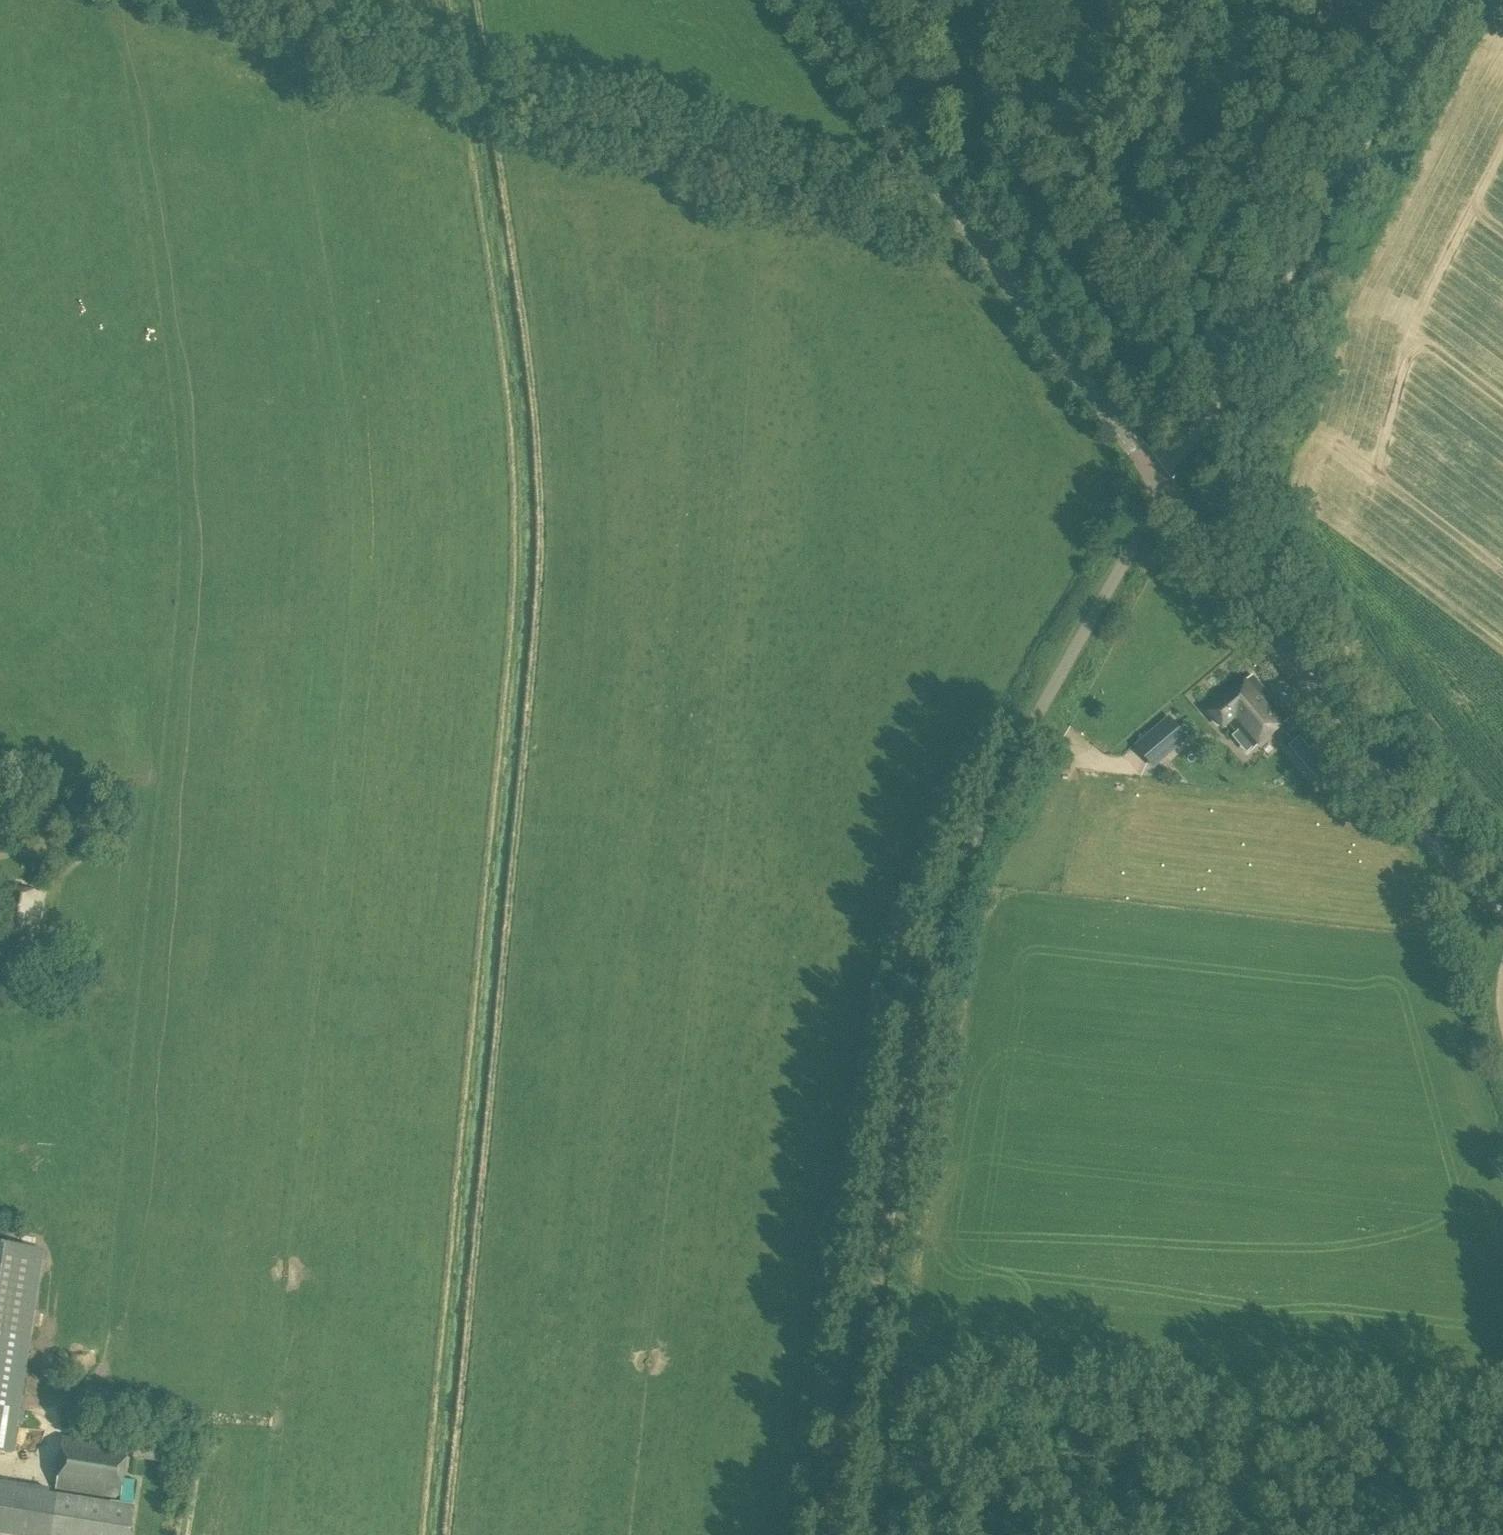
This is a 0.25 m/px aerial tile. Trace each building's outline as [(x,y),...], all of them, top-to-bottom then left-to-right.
[(1290,718),(1254,675),(1248,680),(1246,678),(1207,712),(1223,731),(1230,725),(1252,751),(1258,745),(1259,747),(1286,725),(1284,723),(1290,718)] [(1173,744),(1157,725),(1134,745),(1150,764),(1173,744)] [(1300,736),(1288,745),(1316,779),(1336,762),(1318,741),(1310,748),(1300,736)] [(46,1260),(43,1260),(44,1249),(0,1242),(0,1451),(12,1453),(17,1425),(22,1426),(25,1410),(20,1409),(41,1270),(45,1270),(46,1260)] [(32,1397),(44,1399),(47,1382),(34,1380),(32,1397)] [(136,1481),(123,1479),(128,1446),(62,1435),(54,1491),(119,1501),(119,1502),(48,1492),(49,1487),(0,1480),(0,1534),(128,1534),(136,1481)] [(167,1462),(169,1440),(135,1437),(132,1459),(167,1462)]
